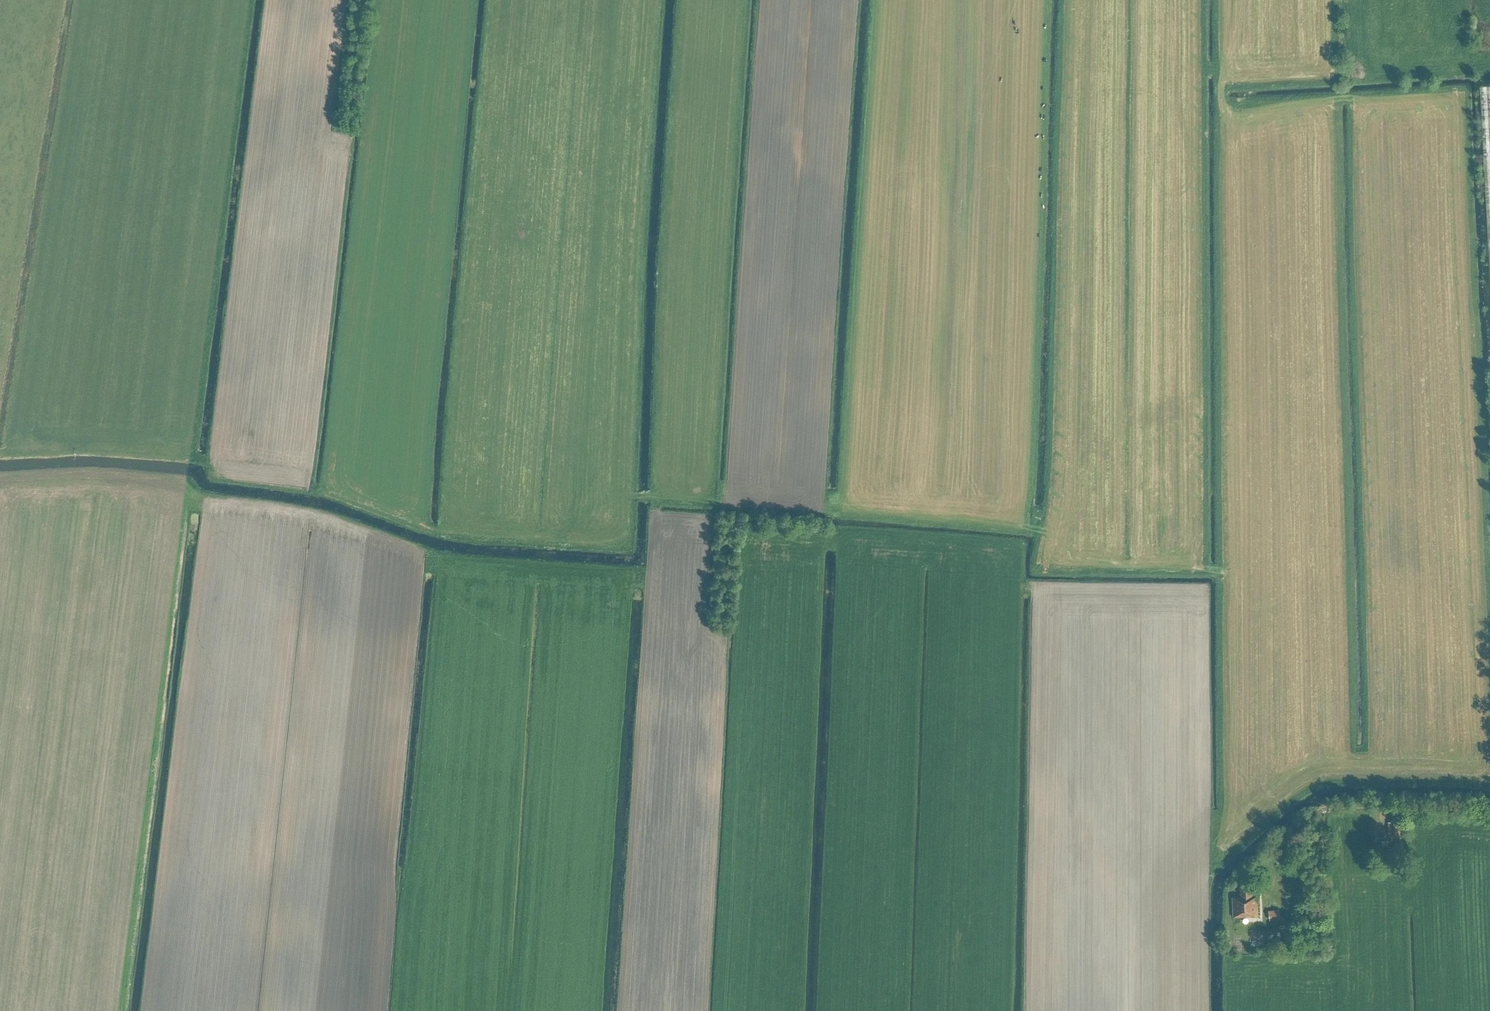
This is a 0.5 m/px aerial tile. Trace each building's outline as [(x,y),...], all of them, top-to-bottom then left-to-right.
[(1400,839),(1399,819),(1391,819),(1391,821),(1388,821),(1389,836),(1391,835),(1391,839),(1392,839),(1392,842),(1394,842),(1394,839),(1400,839)] [(1379,858),(1391,858),(1391,848),(1384,848),(1385,854),(1379,854),(1379,858)] [(1252,895),(1252,885),(1240,885),(1240,896),(1232,896),(1233,916),(1258,915),(1257,895),(1252,895)] [(1269,919),(1280,917),(1278,909),(1268,910),(1269,919)]
